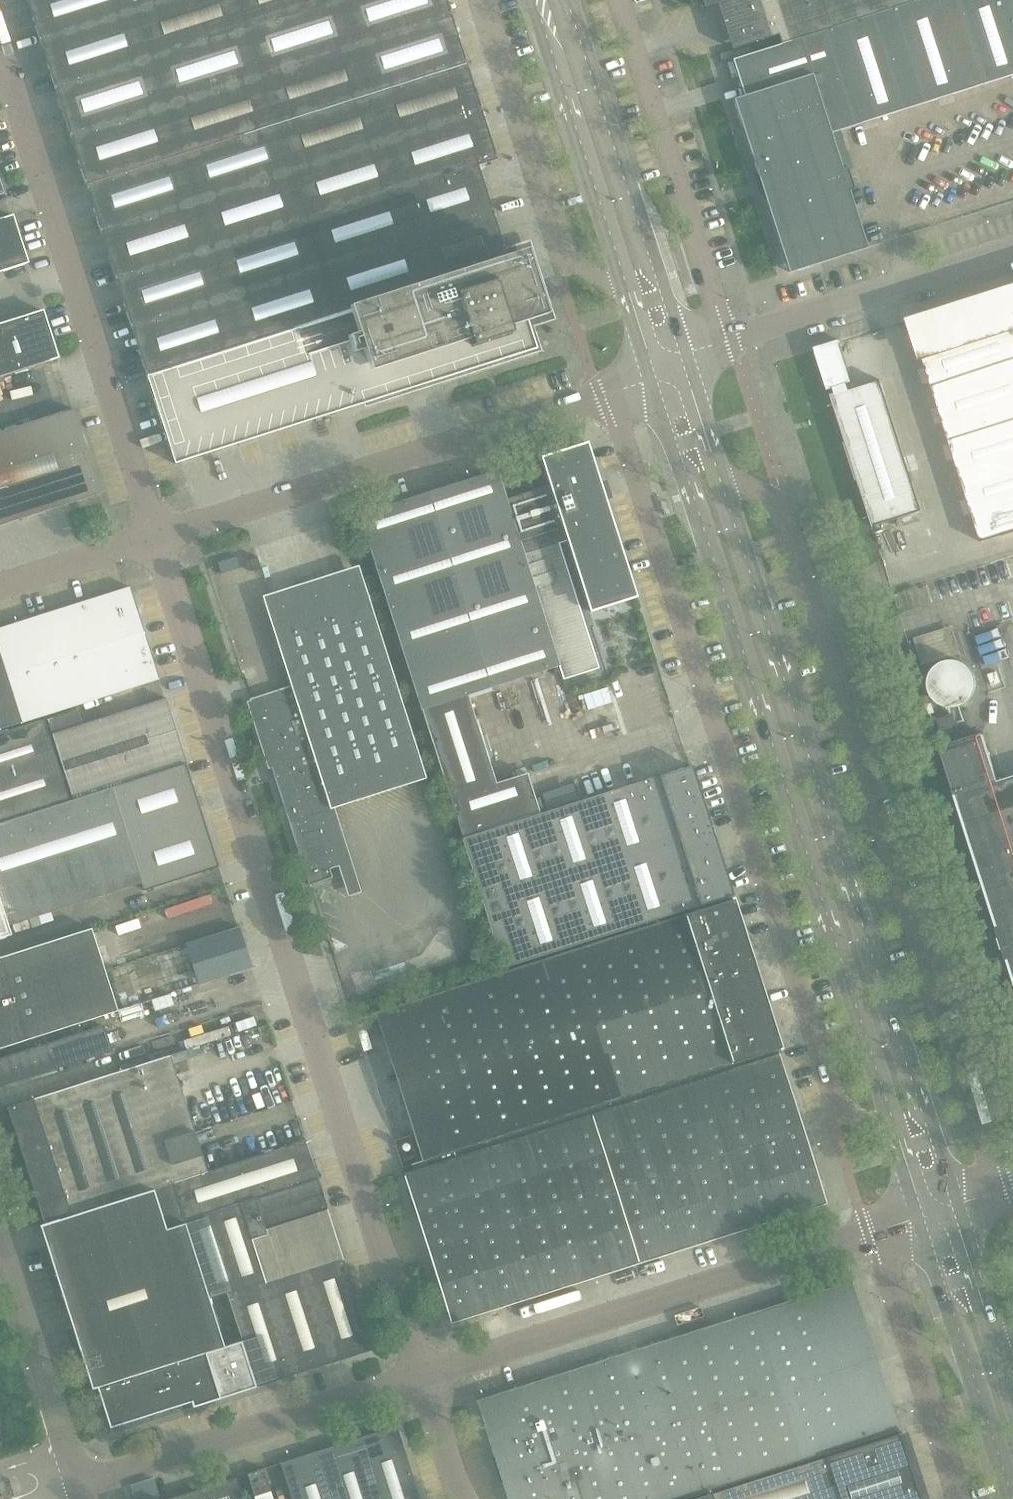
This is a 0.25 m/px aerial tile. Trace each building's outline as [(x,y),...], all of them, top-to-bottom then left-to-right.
[(505,248),(489,200),(479,166),(498,160),(447,0),(27,0),(175,465),(538,349),(527,316),(540,312),(522,257),(509,262),(505,248)] [(705,8),(718,4),(733,50),(756,42),(779,35),(782,45),(922,0),(703,0),(705,8)] [(782,45),(733,60),(745,97),(734,100),(790,273),(867,248),(849,192),(855,190),(848,168),(842,170),(831,134),(1012,76),(1012,0),(922,0),(782,45)] [(3,267),(4,272),(27,265),(11,216),(0,220),(0,268),(3,267)] [(910,321),(919,350),(918,350),(921,361),(923,361),(981,543),(1012,533),(1012,289),(1005,291),(1004,289),(1001,290),(1002,291),(910,321)] [(57,360),(41,311),(19,318),(21,323),(0,330),(0,378),(57,360)] [(868,507),(874,527),(923,511),(882,380),(854,389),(839,343),(818,350),(830,390),(834,389),(836,395),(832,396),(838,416),(835,417),(865,508),(868,507)] [(100,493),(74,411),(0,434),(0,525),(100,493)] [(497,471),(360,515),(463,838),(540,813),(527,774),(496,783),(468,695),(590,657),(554,546),(568,541),(590,612),(636,597),(587,444),(542,458),(546,472),(517,481),(514,470),(498,475),(497,471)] [(247,561),(251,572),(261,569),(257,557),(247,561)] [(331,870),(339,867),(340,868),(340,869),(342,869),(343,869),(344,869),(345,869),(346,868),(347,867),(347,865),(347,864),(346,863),(345,862),(326,804),(333,802),(333,803),(421,775),(357,574),(269,601),(296,686),(292,688),(292,686),(250,700),(309,886),(333,879),(331,870)] [(160,680),(130,588),(0,629),(0,730),(160,680)] [(930,681),(930,686),(931,690),(932,695),(935,698),(936,700),(938,702),(942,705),(946,707),(950,708),(952,708),(955,708),(959,707),(964,706),(966,704),(968,703),(971,700),(974,696),(976,692),(977,688),(977,685),(977,683),(976,678),(975,674),(972,670),(971,668),(969,667),(965,664),(961,662),(957,661),(954,661),(952,661),(947,662),(945,662),(943,663),(939,666),(936,669),(934,671),(933,673),(931,677),(930,681)] [(186,763),(166,699),(53,735),(74,799),(186,763)] [(962,740),(954,714),(938,720),(946,745),(940,747),(956,795),(955,795),(955,797),(956,797),(997,928),(998,932),(1004,930),(1006,937),(1004,938),(1003,940),(1002,942),(1003,944),(1004,946),(1005,947),(1007,948),(1009,947),(1011,955),(1006,957),(1007,960),(1008,960),(1012,975),(1012,777),(999,782),(984,735),(984,734),(962,740)] [(70,801),(45,721),(8,732),(0,735),(0,823),(70,801)] [(13,935),(10,926),(142,884),(144,891),(219,867),(186,764),(0,824),(0,939),(13,935)] [(462,839),(503,969),(732,896),(691,767),(660,777),(659,776),(462,839)] [(683,916),(730,1064),(780,1048),(733,900),(683,916)] [(730,1064),(683,916),(379,1013),(380,1018),(381,1017),(394,1057),(417,1049),(436,1109),(413,1116),(426,1156),(424,1156),(426,1161),(730,1064)] [(187,945),(200,984),(252,968),(239,928),(187,945)] [(118,1011),(92,930),(0,958),(0,1049),(118,1011)] [(111,1052),(103,1027),(84,1033),(82,1023),(23,1043),(26,1052),(0,1060),(0,1086),(111,1052)] [(452,1324),(477,1316),(755,1227),(827,1204),(780,1055),(404,1175),(452,1324)] [(173,1183),(208,1172),(203,1157),(204,1157),(203,1153),(202,1153),(172,1061),(170,1056),(7,1108),(8,1110),(9,1109),(39,1203),(38,1203),(39,1205),(40,1205),(45,1222),(44,1223),(44,1224),(154,1189),(173,1183)] [(306,1141),(208,1172),(173,1183),(185,1221),(242,1203),(318,1179),(306,1141)] [(318,1179),(242,1203),(253,1239),(329,1214),(318,1179)] [(225,1348),(210,1299),(185,1221),(173,1183),(154,1189),(172,1248),(190,1304),(220,1399),(256,1387),(242,1342),(225,1348)] [(220,1399),(190,1304),(172,1248),(154,1189),(44,1224),(41,1226),(93,1389),(98,1388),(110,1428),(192,1402),(193,1408),(220,1399)] [(242,1342),(256,1387),(296,1375),(266,1279),(253,1239),(242,1203),(185,1221),(210,1299),(227,1293),(242,1342)] [(253,1239),(266,1279),(342,1255),(329,1214),(253,1239)] [(266,1279),(296,1375),(373,1351),(342,1255),(266,1279)] [(508,1498),(683,1498),(804,1460),(899,1430),(851,1282),(477,1401),(508,1498)] [(397,1428),(398,1427),(397,1426),(281,1464),(292,1498),(420,1498),(397,1428)] [(903,1433),(712,1494),(713,1495),(714,1498),(924,1498),(903,1433)] [(248,1474),(255,1498),(271,1492),(264,1469),(248,1474)] [(236,1478),(170,1498),(243,1498),(236,1478)]
